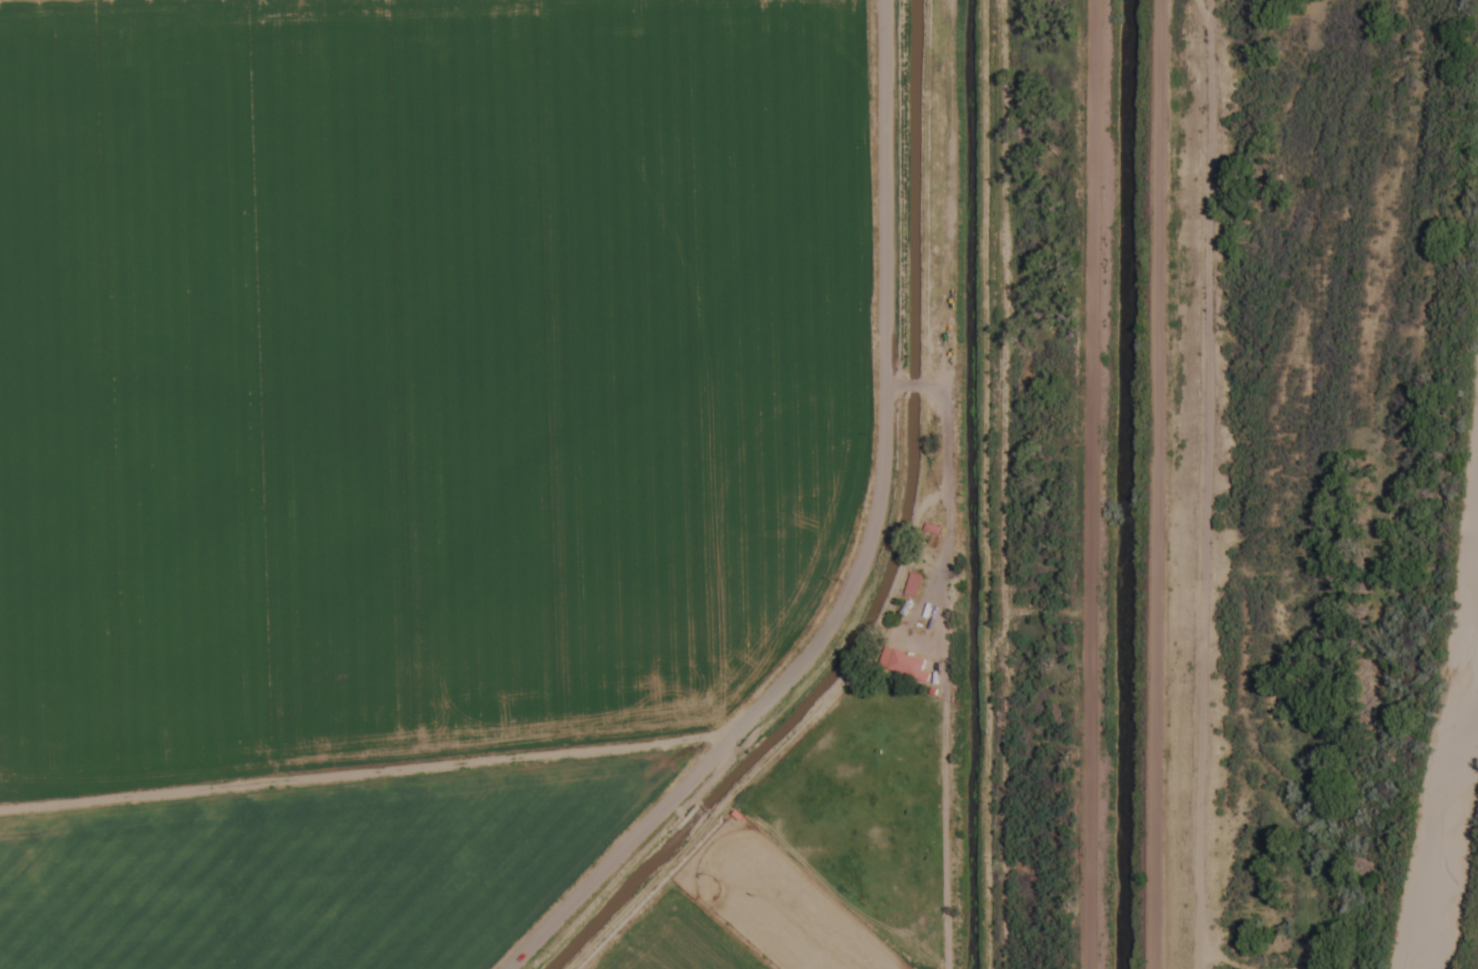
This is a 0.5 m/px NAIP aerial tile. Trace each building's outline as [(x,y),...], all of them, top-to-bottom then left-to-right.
[(902,595),(915,600),(922,578),(910,574),(902,595)] [(925,686),(933,666),(884,646),(876,665),(925,686)]
